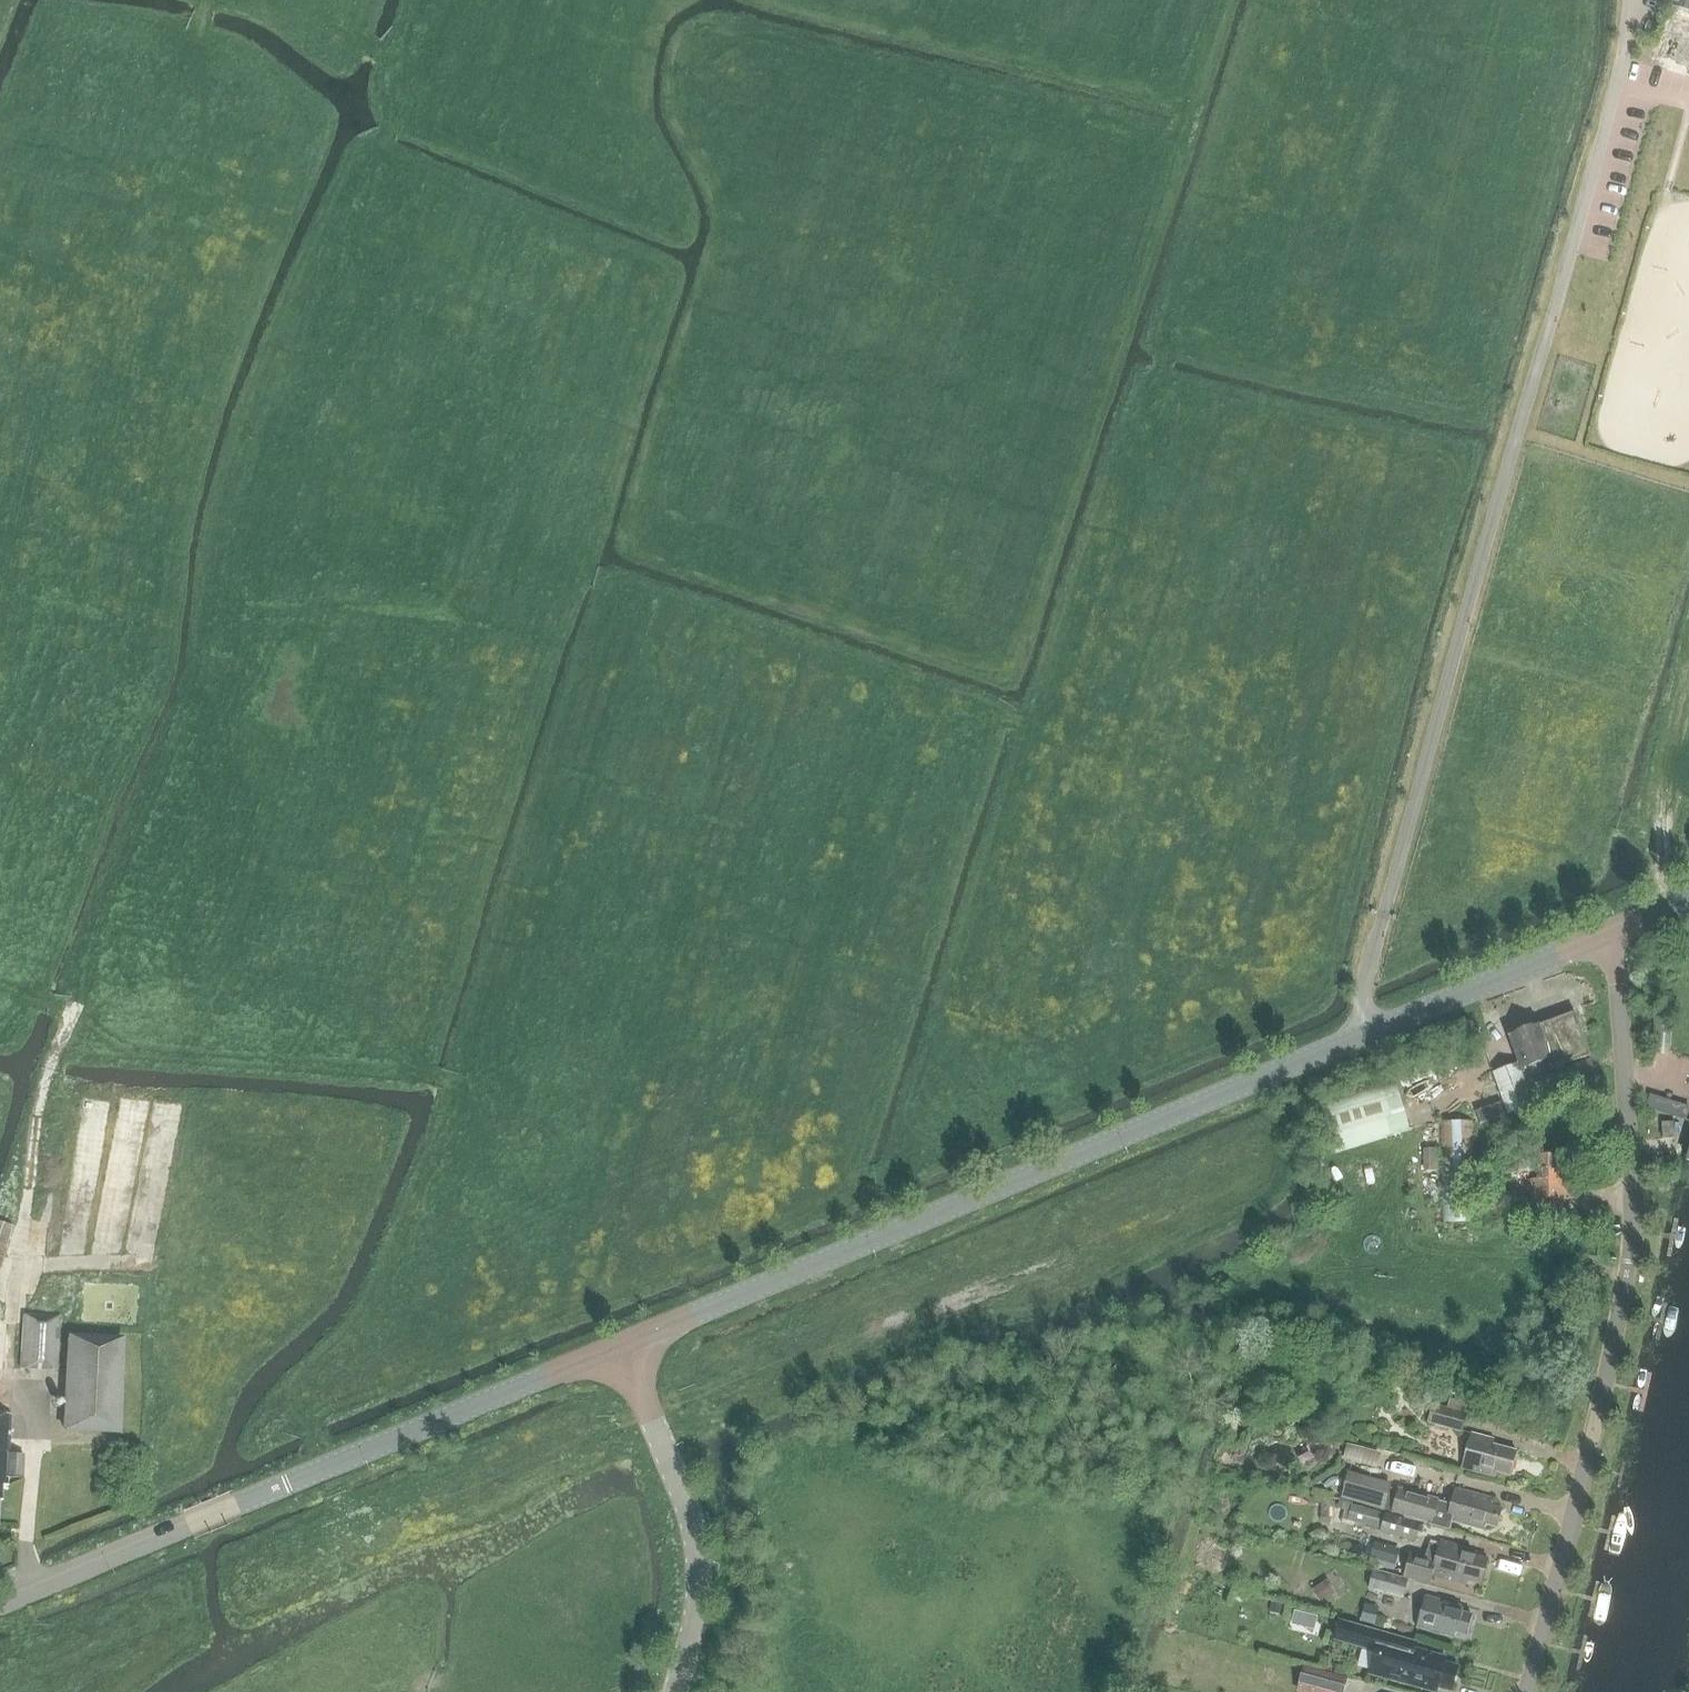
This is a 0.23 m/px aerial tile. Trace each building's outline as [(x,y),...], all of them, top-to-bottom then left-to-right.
[(1688,64),(1688,15),(1678,11),(1662,54),(1688,64)] [(1540,1024),(1508,1035),(1519,1063),(1494,1072),(1509,1114),(1537,1104),(1538,1109),(1599,1087),(1588,1056),(1591,1056),(1575,1012),(1540,1025),(1540,1024)] [(1407,1069),(1409,1081),(1436,1076),(1433,1064),(1407,1069)] [(1320,1099),(1336,1152),(1410,1130),(1394,1077),(1320,1099)] [(1473,1122),(1440,1123),(1443,1223),(1476,1222),(1473,1122)] [(1663,1138),(1674,1138),(1673,1122),(1662,1122),(1663,1138)] [(1424,1172),(1438,1171),(1438,1149),(1423,1150),(1424,1172)] [(1566,1203),(1566,1173),(1560,1173),(1560,1156),(1539,1156),(1539,1179),(1533,1179),(1533,1203),(1566,1203)] [(13,1227),(0,1223),(0,1272),(13,1227)] [(19,1369),(57,1371),(61,1317),(22,1315),(19,1369)] [(127,1431),(129,1335),(70,1334),(68,1430),(127,1431)] [(1467,1413),(1448,1408),(1433,1404),(1428,1423),(1462,1432),(1467,1413)] [(24,1455),(9,1453),(11,1416),(0,1415),(0,1500),(2,1500),(2,1485),(8,1485),(8,1477),(23,1478),(24,1455)] [(1511,1475),(1517,1451),(1494,1445),(1495,1440),(1471,1433),(1462,1467),(1496,1476),(1497,1472),(1511,1475)] [(1361,1448),(1358,1464),(1375,1467),(1378,1452),(1361,1448)] [(1392,1489),(1347,1475),(1341,1498),(1385,1511),(1392,1489)] [(1450,1530),(1452,1521),(1485,1530),(1486,1525),(1496,1528),(1502,1508),(1491,1505),(1493,1498),(1456,1488),(1451,1505),(1440,1501),(1440,1499),(1399,1488),(1392,1513),(1450,1530)] [(1356,1523),(1382,1530),(1386,1514),(1361,1507),(1356,1523)] [(1386,1514),(1382,1530),(1381,1532),(1417,1541),(1422,1524),(1386,1514)] [(1373,1561),(1400,1567),(1405,1546),(1378,1540),(1373,1561)] [(1432,1584),(1435,1575),(1467,1584),(1468,1579),(1481,1582),(1487,1559),(1463,1553),(1464,1547),(1442,1541),(1440,1548),(1431,1545),(1427,1558),(1412,1554),(1406,1577),(1432,1584)] [(1369,1589),(1404,1599),(1409,1580),(1375,1570),(1369,1589)] [(1468,1634),(1473,1615),(1462,1612),(1463,1606),(1425,1596),(1417,1628),(1455,1638),(1456,1632),(1468,1634)] [(1340,1620),(1334,1641),(1367,1650),(1373,1629),(1340,1620)] [(1416,1649),(1418,1642),(1373,1629),(1367,1650),(1375,1652),(1369,1673),(1438,1691),(1439,1687),(1453,1691),(1460,1667),(1435,1660),(1436,1655),(1416,1649)] [(1304,1669),(1298,1690),(1307,1691),(1343,1691),(1346,1681),(1304,1669)]
